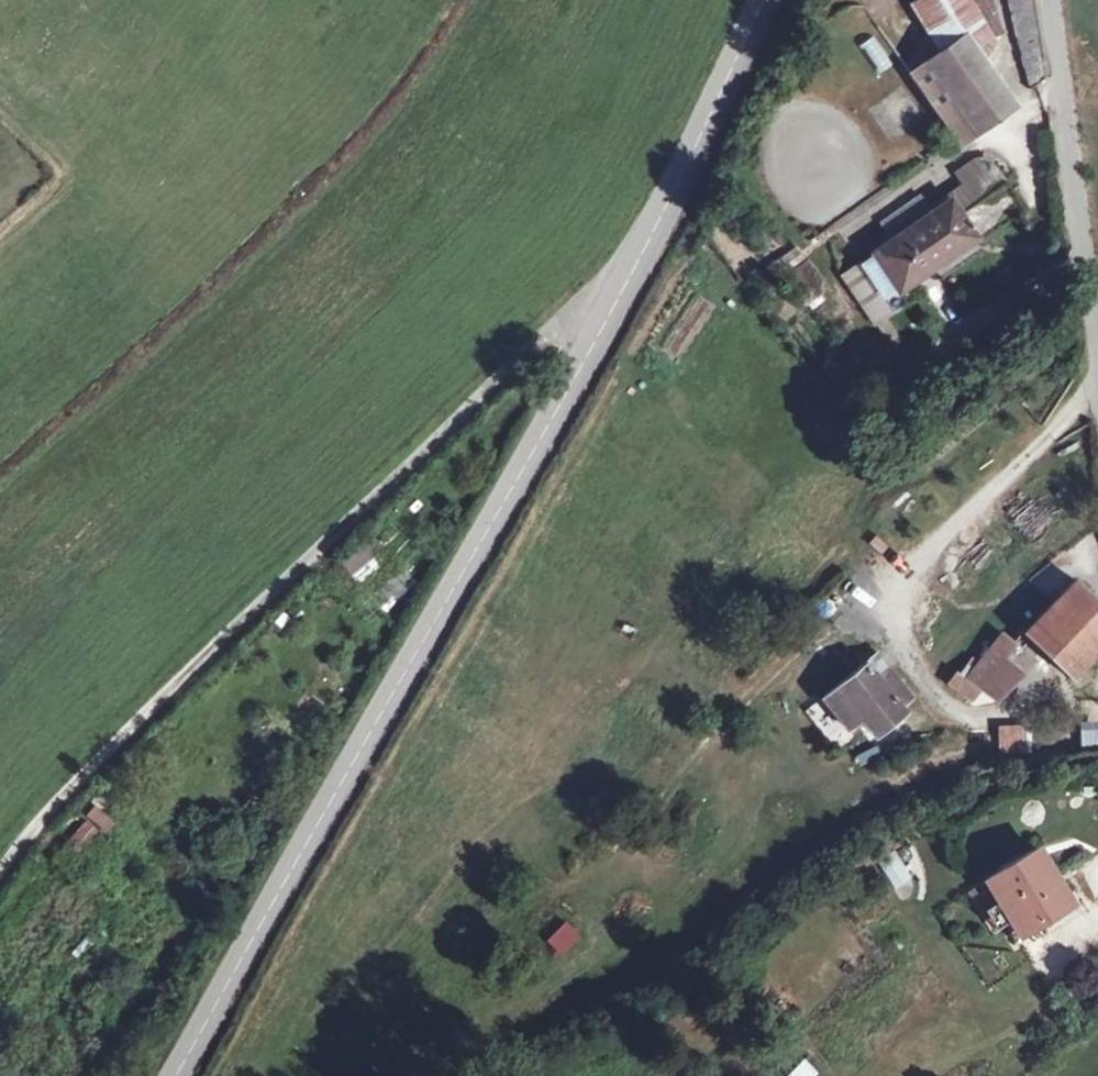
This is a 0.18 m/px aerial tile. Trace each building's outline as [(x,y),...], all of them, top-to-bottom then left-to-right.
[(940,53),(964,35),(982,23),(968,0),(916,0),(909,4),(940,53)] [(982,23),(993,39),(1000,34),(1001,26),(991,0),(968,0),(982,23)] [(1023,85),(1040,77),(1031,0),(1007,0),(1023,85)] [(873,35),(857,45),(877,75),(892,65),(873,35)] [(940,53),(910,74),(959,143),(1013,104),(981,59),(964,35),(940,53)] [(972,160),(965,165),(987,196),(1004,184),(986,158),(972,160)] [(987,196),(959,215),(974,237),(977,241),(1022,209),(1004,184),(987,196)] [(919,193),(877,223),(890,242),(933,213),(919,193)] [(890,242),(860,263),(895,313),(984,250),(977,241),(974,237),(959,215),(950,201),(933,213),(890,242)] [(895,313),(860,263),(842,276),(875,327),(895,313)] [(339,565),(361,584),(380,562),(358,543),(339,565)] [(1031,625),(1078,670),(1097,648),(1097,602),(1074,579),(1031,625)] [(1022,634),(1070,679),(1078,670),(1031,625),(1022,634)] [(1000,632),(965,679),(980,691),(1005,657),(1014,644),(1000,632)] [(876,653),(864,663),(875,677),(885,669),(888,668),(876,653)] [(1005,657),(980,691),(995,703),(1024,673),(1005,657)] [(864,663),(821,698),(846,729),(859,720),(870,732),(911,697),(888,668),(885,669),(875,677),(864,663)] [(954,671),(944,684),(971,704),(980,691),(965,679),(954,671)] [(893,850),(876,861),(894,889),(911,878),(893,850)] [(1039,850),(988,882),(1021,935),(1051,917),(1072,904),(1039,850)]
